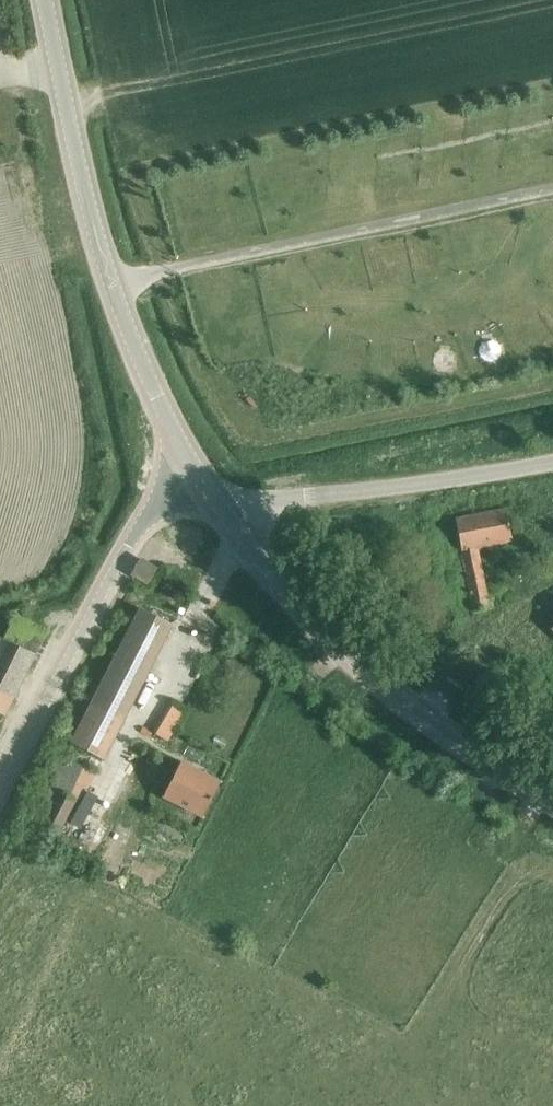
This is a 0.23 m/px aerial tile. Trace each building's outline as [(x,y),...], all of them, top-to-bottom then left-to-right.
[(478,549),(512,543),(506,510),(456,519),(473,613),(490,610),(478,549)] [(146,583),(154,569),(141,561),(132,574),(146,583)] [(139,609),(66,749),(102,769),(172,626),(139,609)] [(20,617),(10,642),(43,656),(53,631),(20,617)] [(33,656),(0,639),(0,715),(2,716),(33,656)] [(219,782),(181,763),(162,797),(201,817),(219,782)] [(58,833),(75,802),(58,793),(41,824),(58,833)]
